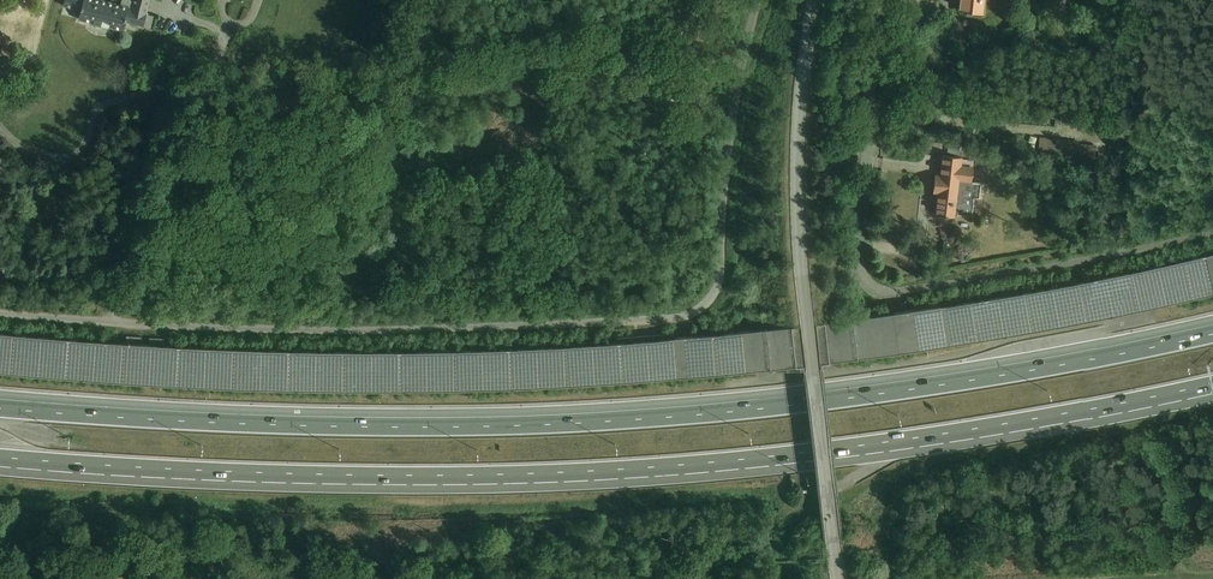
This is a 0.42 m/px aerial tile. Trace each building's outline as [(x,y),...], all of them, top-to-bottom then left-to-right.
[(126,22),(144,27),(144,26),(152,27),(154,16),(147,14),(150,0),(122,0),(121,4),(105,0),(65,0),(63,7),(80,11),(78,20),(124,31),(126,22)] [(984,14),(985,1),(991,2),(991,0),(960,0),(958,10),(984,14)] [(244,116),(263,125),(267,115),(249,107),(244,116)] [(1212,127),(1212,116),(1205,116),(1204,127),(1212,127)] [(1038,154),(1087,159),(1088,144),(1079,144),(1079,142),(1040,138),(1038,154)] [(956,215),(972,217),(975,198),(980,199),(981,183),(972,182),(973,167),(962,166),(963,158),(942,155),(939,176),(936,175),(933,194),(937,195),(935,215),(956,218),(956,215)] [(575,475),(575,484),(608,484),(607,474),(575,475)]
